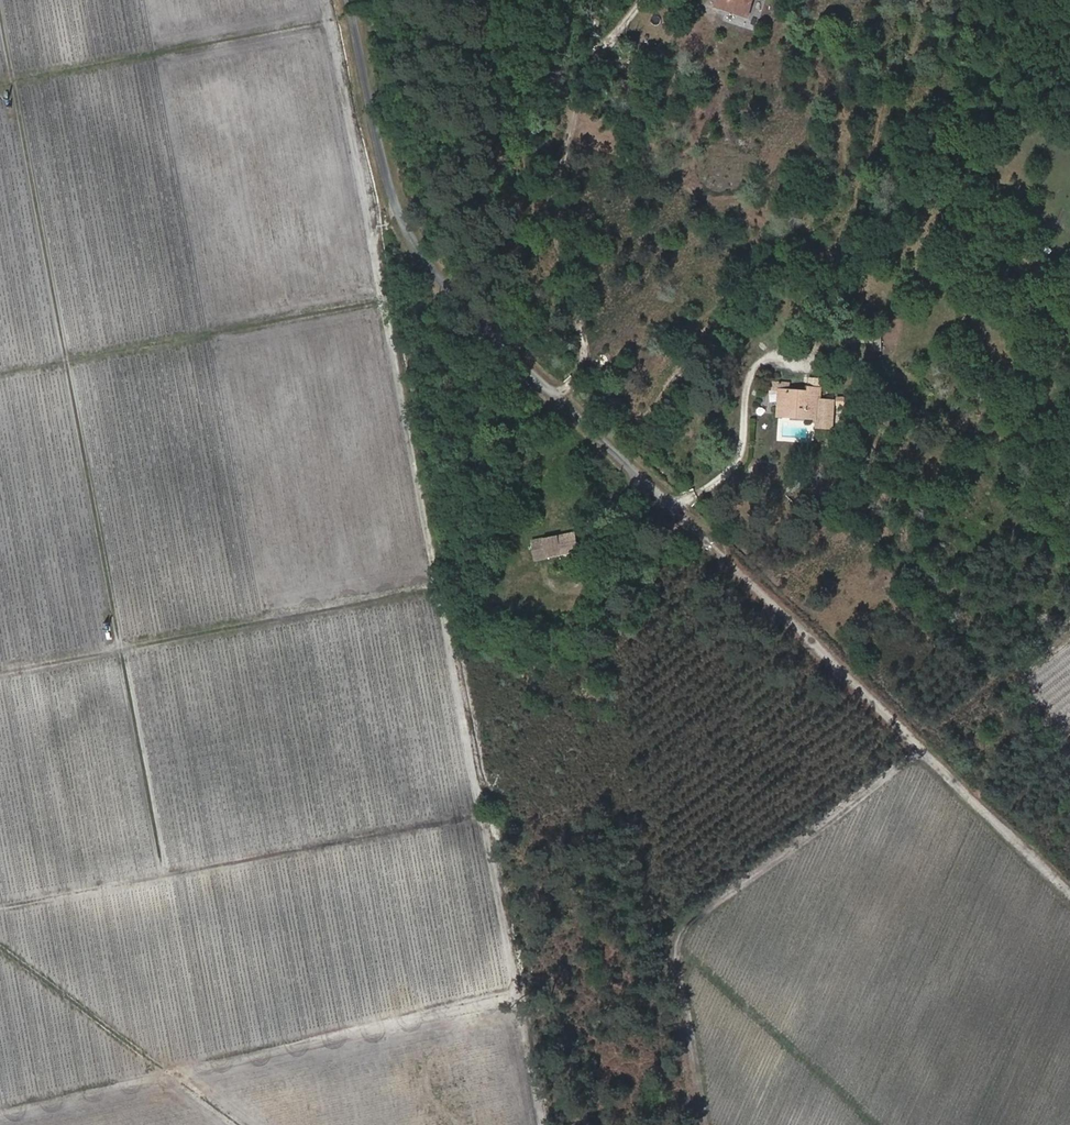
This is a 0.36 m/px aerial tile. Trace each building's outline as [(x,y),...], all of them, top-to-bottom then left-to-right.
[(714,7),(747,18),(753,0),(716,0),(714,7)] [(820,386),(821,378),(810,377),(809,384),(820,386)] [(779,394),(778,417),(788,418),(789,413),(808,414),(808,418),(818,418),(817,429),(827,429),(827,421),(832,421),(832,402),(818,402),(819,391),(809,391),(809,395),(779,394)] [(540,540),(542,553),(544,561),(574,556),(570,537),(540,540)] [(529,555),(542,553),(540,540),(527,542),(529,555)]
